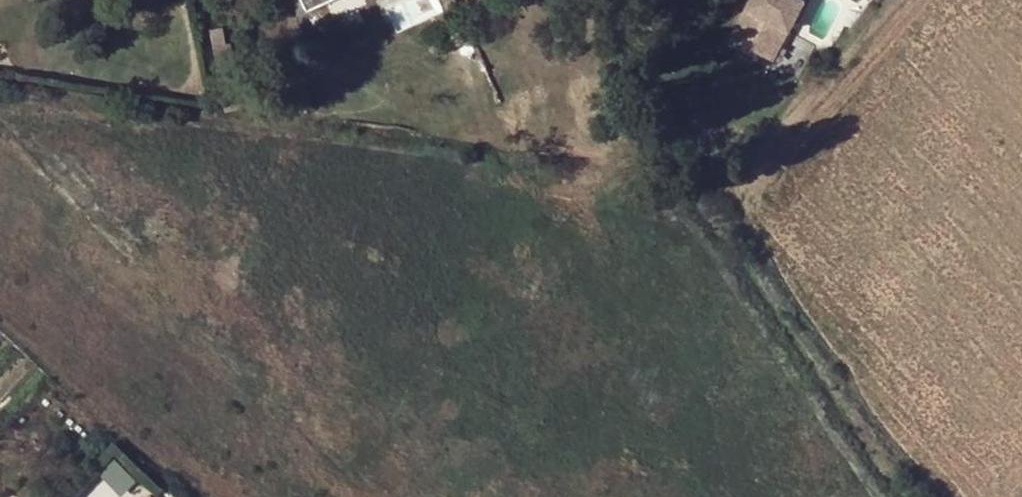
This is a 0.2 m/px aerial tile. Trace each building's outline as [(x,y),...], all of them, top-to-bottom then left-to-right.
[(301,0),(293,0),(299,15),(306,12),(301,0)] [(306,12),(328,3),(327,0),(301,0),(306,12)] [(730,38),(772,61),(803,0),(750,0),(730,38)] [(209,30),(212,46),(226,44),(223,27),(209,30)] [(212,46),(225,111),(249,107),(241,69),(236,69),(231,43),(226,44),(212,46)] [(98,474),(121,496),(136,481),(114,458),(98,474)]
